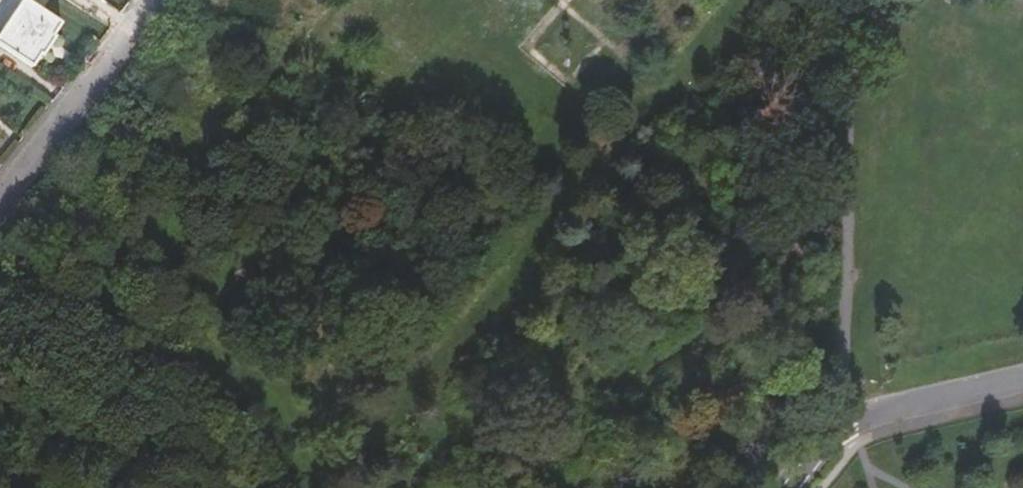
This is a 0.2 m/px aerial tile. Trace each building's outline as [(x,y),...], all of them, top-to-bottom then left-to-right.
[(0,35),(0,42),(33,66),(42,53),(44,55),(57,37),(55,35),(62,24),(28,0),(26,0),(0,35)]
